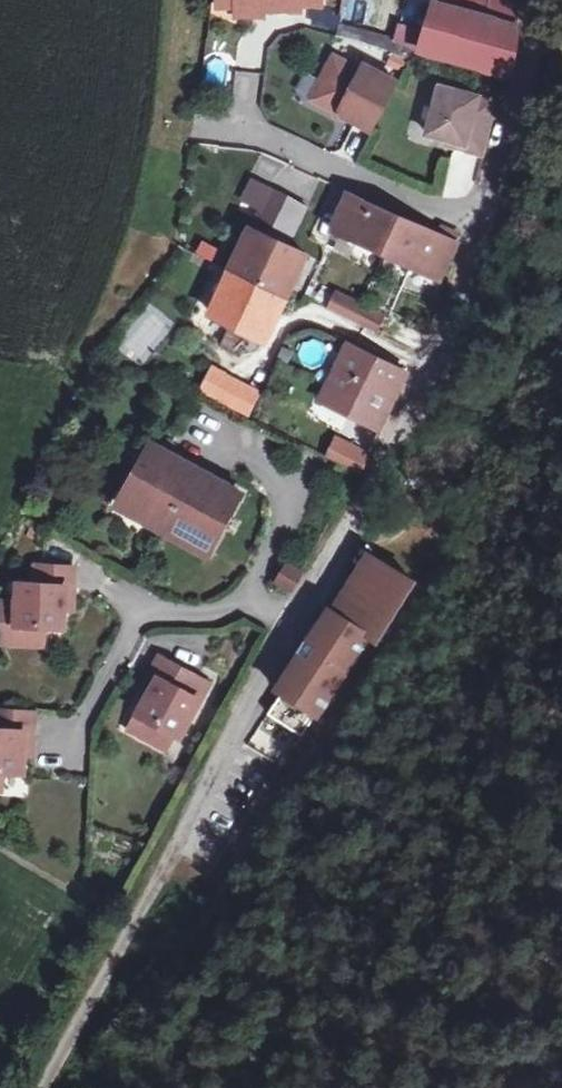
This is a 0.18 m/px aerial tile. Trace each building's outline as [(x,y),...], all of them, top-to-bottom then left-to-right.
[(222,10),(242,11),(242,0),(222,0),(222,10)] [(242,11),(241,13),(269,14),(306,16),(307,10),(327,11),(328,0),(242,0),(242,11)] [(438,6),(436,6),(427,39),(402,32),(398,47),(514,81),(522,26),(521,0),(495,0),(491,22),(438,6)] [(438,6),(491,22),(495,0),(440,0),(438,6)] [(381,137),(407,88),(373,70),(370,76),(343,62),(331,84),(333,86),(336,95),(328,108),(381,137)] [(333,86),(331,84),(320,104),(328,108),(336,95),(333,86)] [(499,106),(447,91),(434,138),(454,144),(468,148),(467,153),(484,158),(499,106)] [(468,148),(454,144),(453,149),(467,153),(468,148)] [(266,211),(277,191),(260,182),(250,202),(266,211)] [(280,231),(296,200),(277,191),(266,211),(261,222),(280,231)] [(443,283),(462,244),(444,236),(356,196),(338,233),(418,271),(436,279),(443,283)] [(280,231),(275,241),(291,249),(295,240),(299,241),(315,210),(313,209),(296,200),(280,231)] [(464,238),(447,230),(444,236),(462,244),(464,238)] [(259,241),(241,278),(293,305),(314,260),(291,249),(275,241),(262,234),(259,241)] [(201,241),(195,256),(213,264),(220,249),(201,241)] [(436,279),(418,271),(414,279),(432,287),(436,279)] [(241,278),(219,323),(239,333),(228,353),(247,362),(257,342),(271,349),(293,305),(241,278)] [(340,293),(331,310),(379,333),(388,317),(340,293)] [(384,432),(412,379),(361,352),(359,355),(345,368),(350,373),(335,387),(340,392),(338,394),(360,404),(352,419),(365,426),(367,422),(384,432)] [(244,384),(214,368),(203,390),(232,406),(244,384)] [(263,394),(244,384),(232,406),(251,416),(263,394)] [(338,394),(326,406),(352,419),(360,404),(338,394)] [(370,456),(338,439),(329,457),(361,473),(370,456)] [(166,532),(197,471),(154,447),(121,507),(166,532)] [(250,500),(197,471),(166,532),(216,559),(250,500)] [(291,593),(303,572),(289,563),(278,585),(291,593)] [(401,584),(367,565),(333,619),(323,615),(278,686),(282,689),(268,711),(303,732),(359,642),(368,646),(401,584)] [(65,630),(66,607),(66,584),(78,585),(78,568),(34,567),(34,597),(18,597),(17,619),(2,618),(2,631),(18,631),(18,649),(46,649),(46,630),(65,630)] [(77,607),(78,585),(66,584),(66,607),(77,607)] [(2,649),(18,649),(18,631),(2,631),(2,649)] [(139,691),(148,695),(166,662),(158,657),(139,691)] [(211,687),(166,662),(148,695),(136,716),(143,720),(137,732),(167,749),(174,736),(181,740),(211,687)] [(2,796),(4,772),(23,774),(25,748),(27,732),(35,732),(36,718),(0,715),(0,796),(2,796)] [(129,728),(137,732),(143,720),(136,716),(129,728)] [(34,749),(35,732),(27,732),(25,748),(34,749)]
